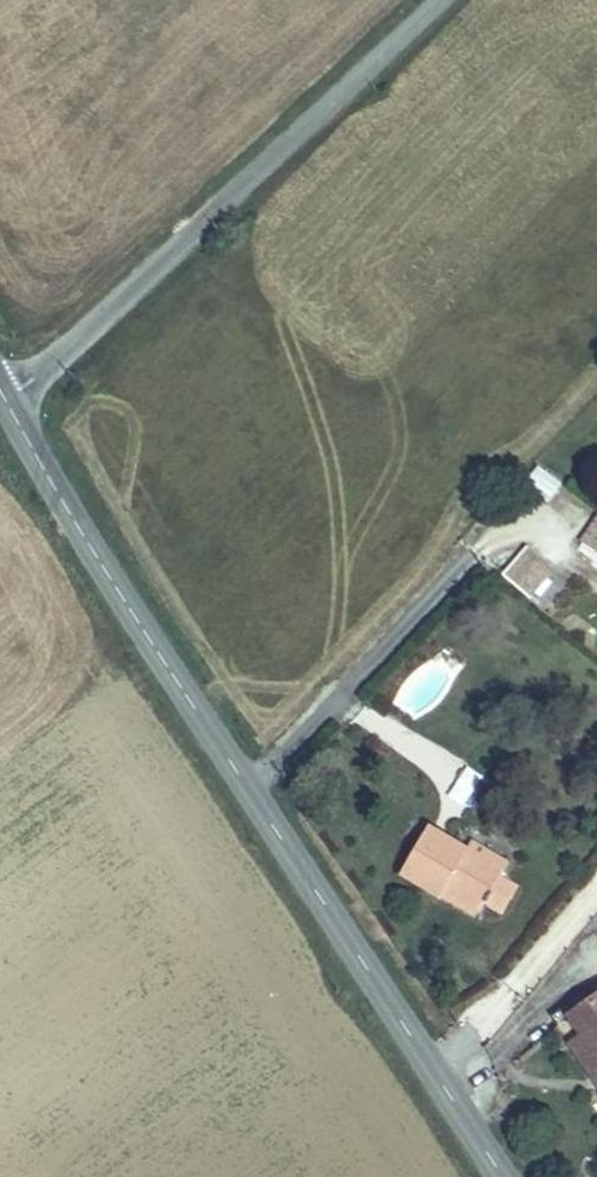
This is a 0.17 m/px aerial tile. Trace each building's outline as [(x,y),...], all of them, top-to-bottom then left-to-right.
[(549,498),(562,483),(540,464),(527,479),(549,498)] [(596,555),(596,509),(574,541),(596,555)] [(537,585),(510,562),(498,575),(525,599),(537,585)] [(443,884),(476,904),(482,894),(500,905),(515,882),(497,870),(501,861),(465,840),(463,843),(423,820),(395,867),(437,893),(439,891),(443,884)] [(465,840),(501,861),(505,855),(470,833),(465,840)] [(471,911),(476,904),(443,884),(439,891),(471,911)] [(596,1060),(596,1000),(570,1017),(579,1031),(596,1060)] [(579,1031),(569,1039),(596,1082),(596,1060),(579,1031)]
